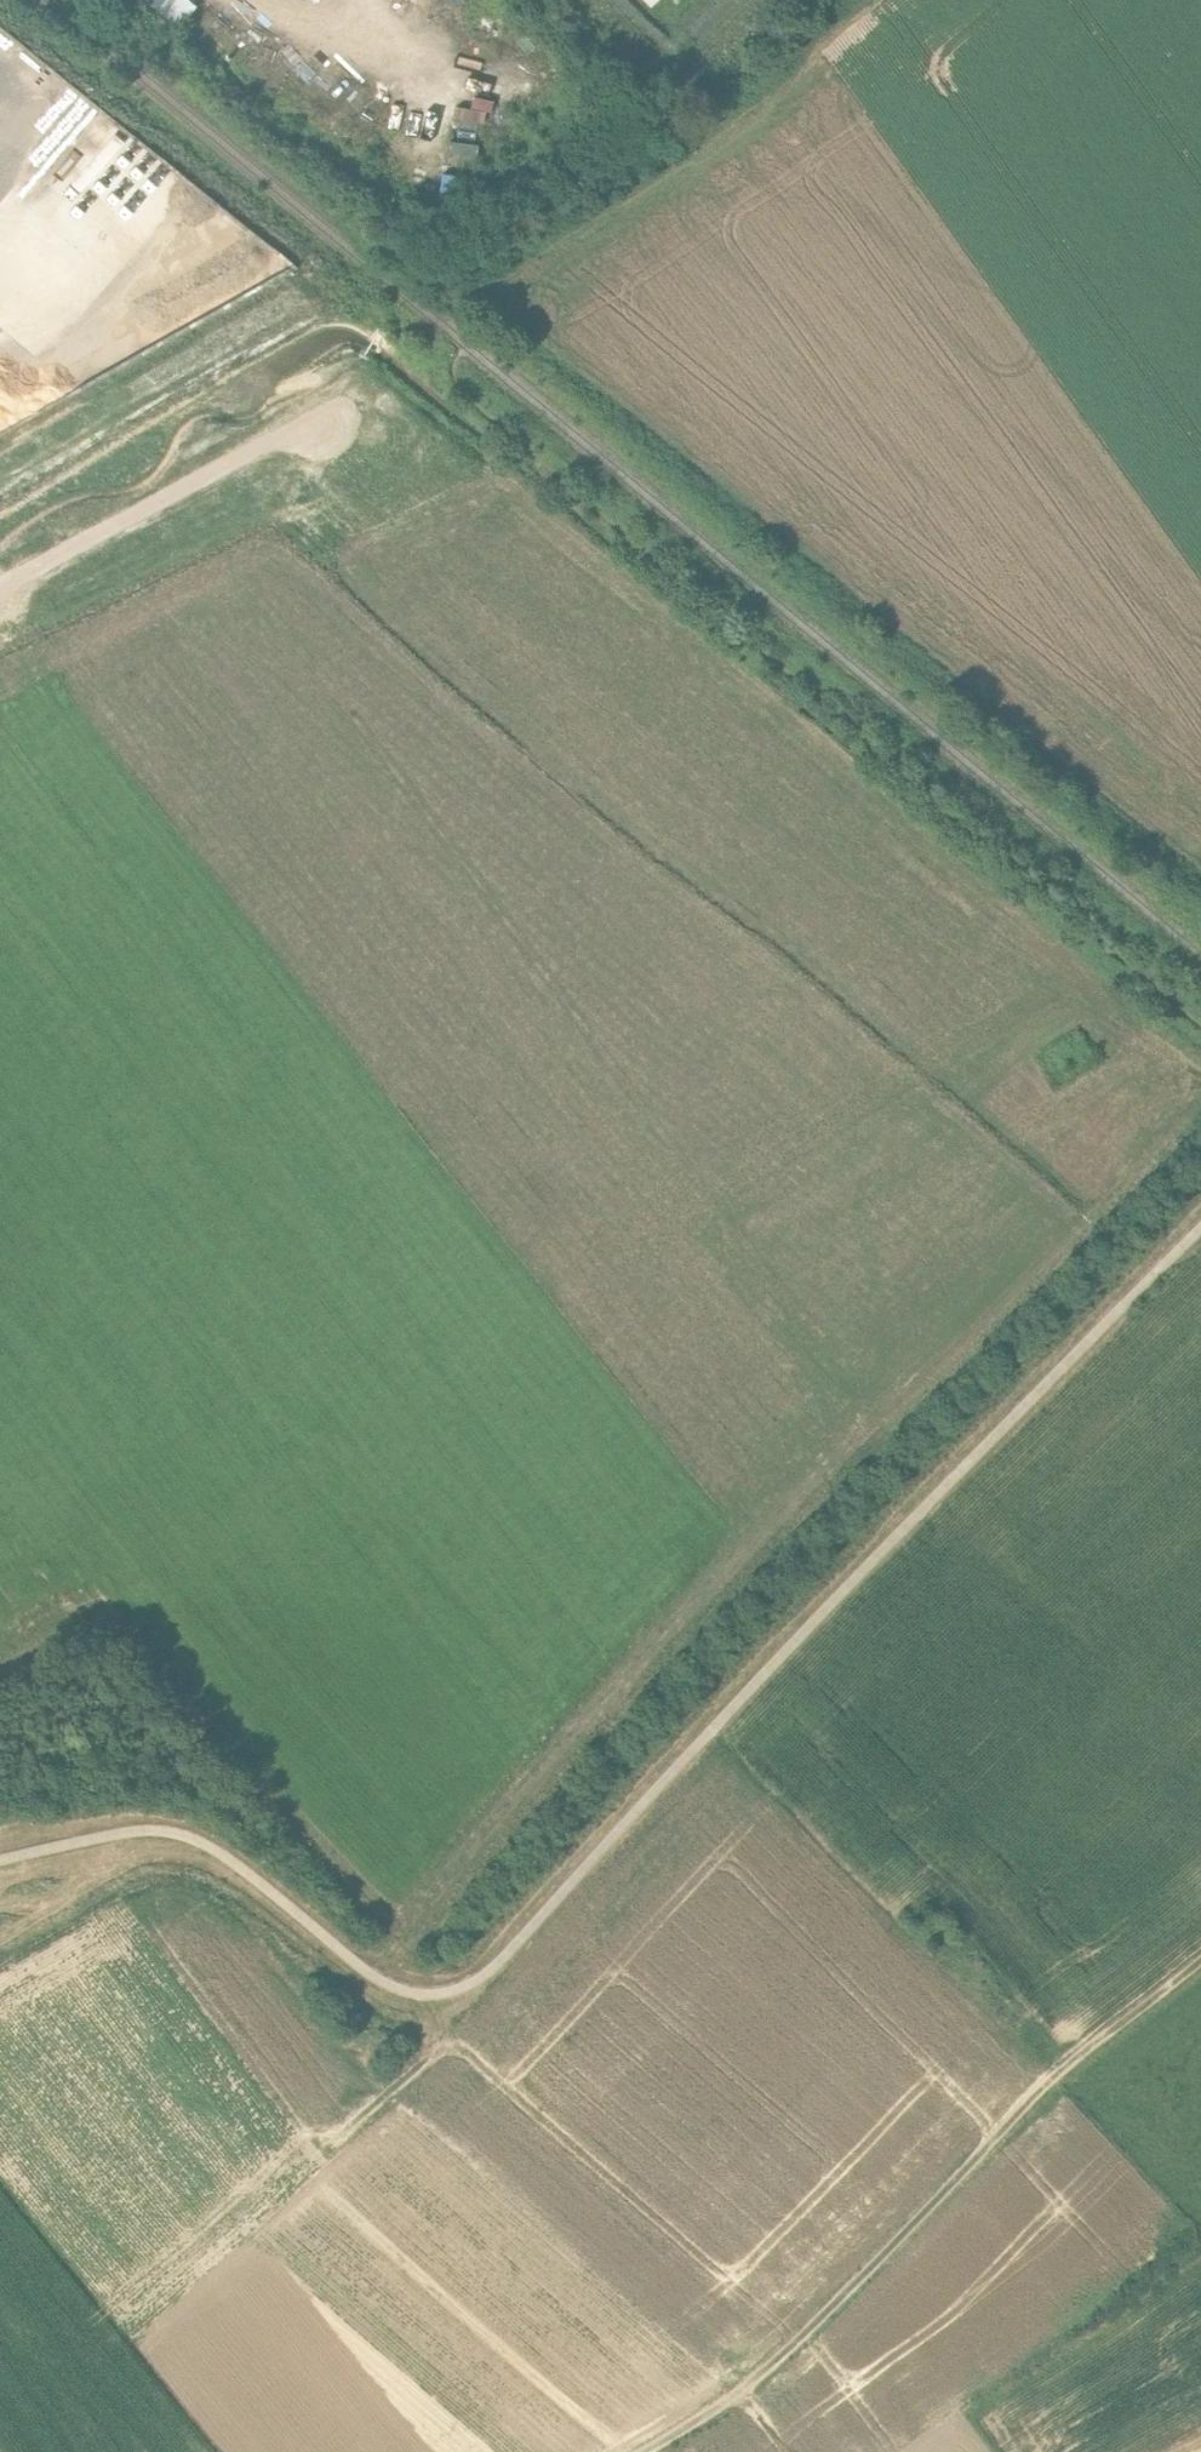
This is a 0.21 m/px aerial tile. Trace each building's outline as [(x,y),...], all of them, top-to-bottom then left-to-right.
[(183,21),(197,0),(149,0),(183,21)]
